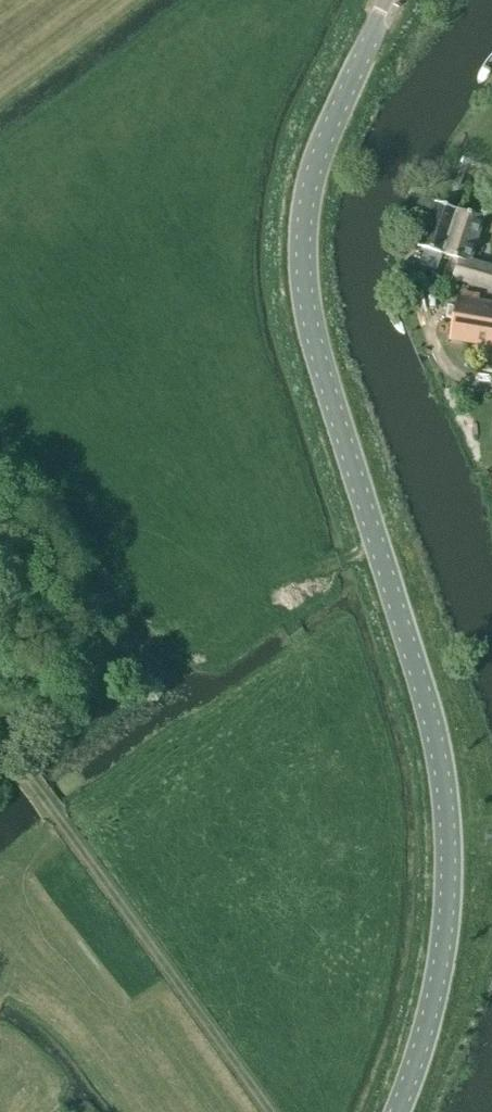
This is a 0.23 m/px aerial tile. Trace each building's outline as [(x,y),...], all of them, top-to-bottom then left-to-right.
[(421,266),(437,271),(440,260),(441,261),(443,255),(458,209),(433,201),(418,247),(426,249),(421,266)] [(472,261),(485,217),(458,209),(443,255),(460,261),(453,282),(491,293),(491,268),(472,261)] [(401,270),(414,273),(417,264),(404,260),(401,270)] [(450,340),(491,347),(491,345),(491,303),(478,301),(479,295),(461,292),(460,298),(457,297),(450,340)]
